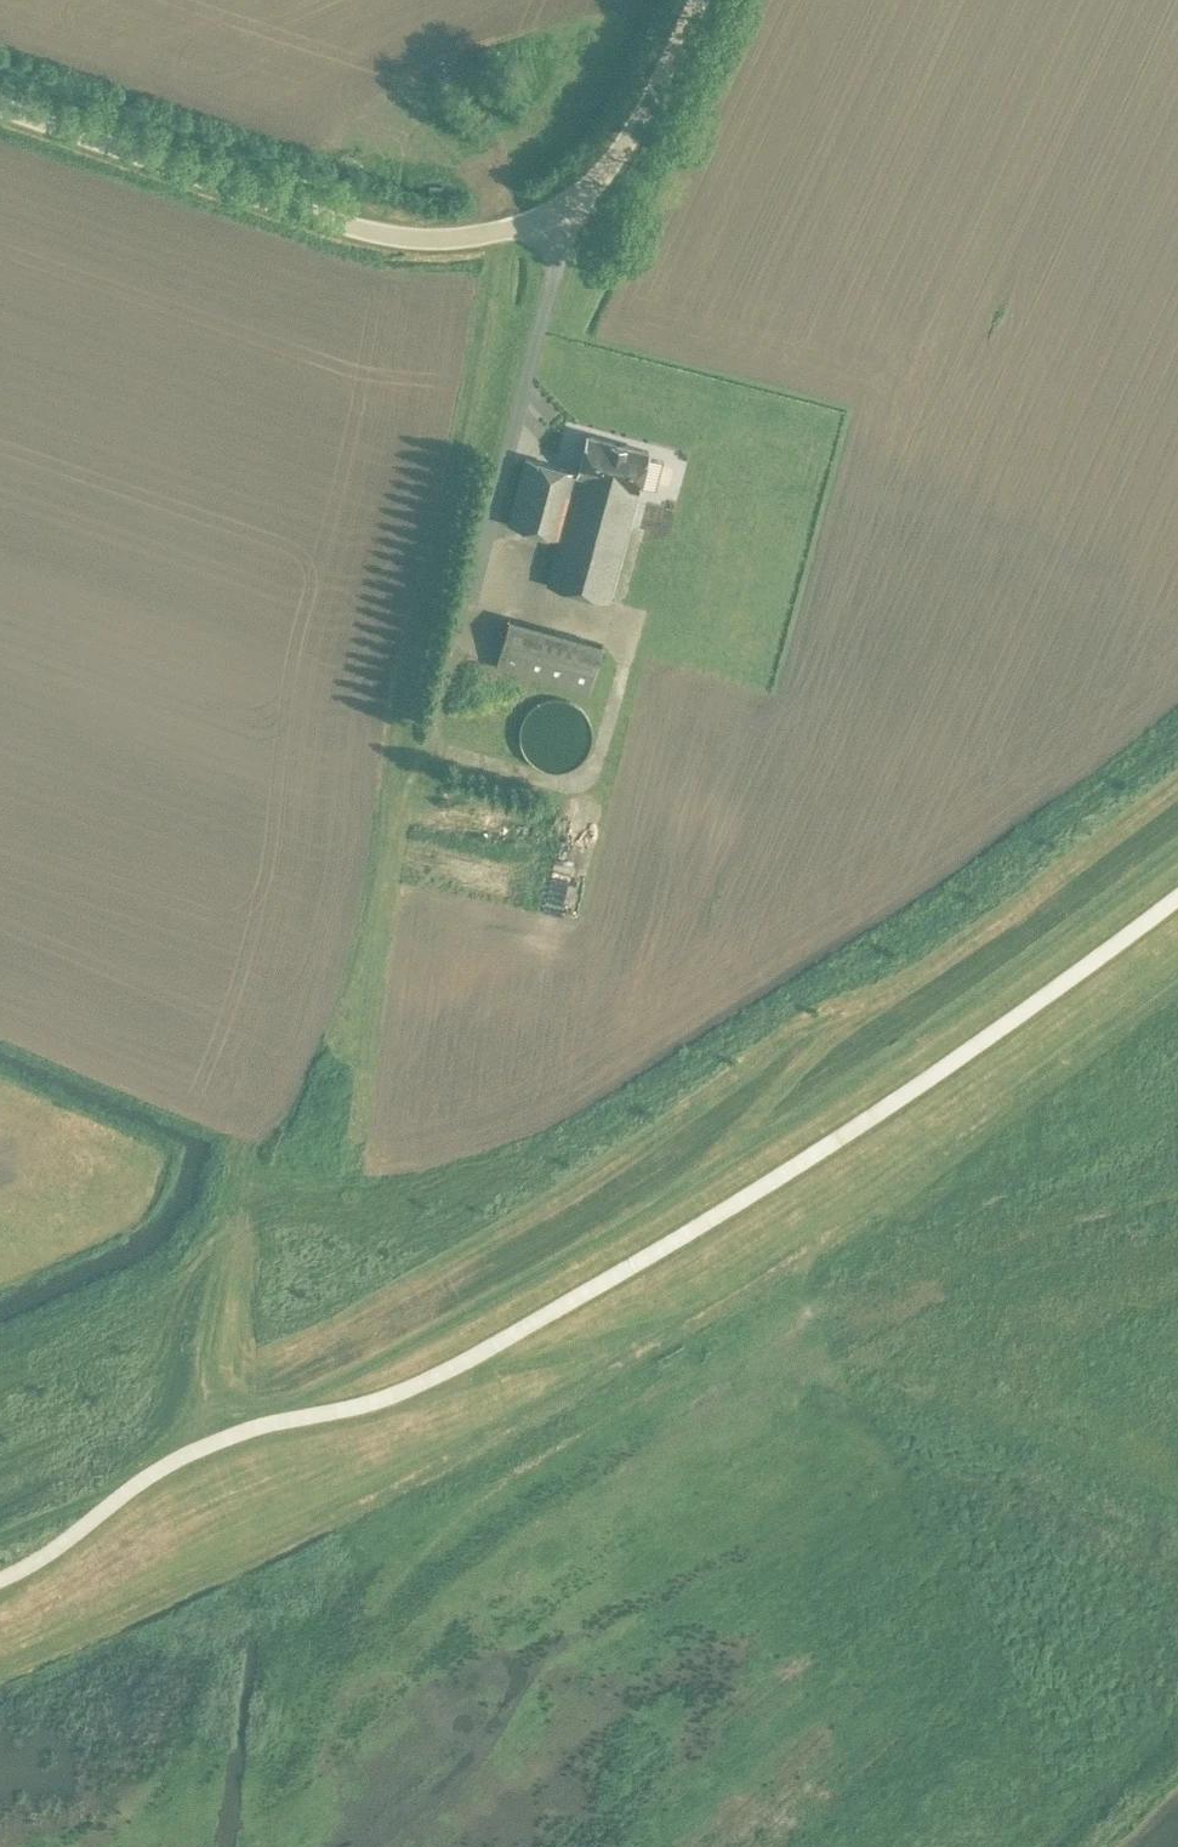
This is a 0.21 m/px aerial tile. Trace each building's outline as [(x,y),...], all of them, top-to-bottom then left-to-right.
[(508,526),(560,540),(548,585),(609,601),(649,452),(588,436),(578,473),(526,459),(508,526)] [(604,645),(510,620),(497,667),(591,692),(604,645)] [(525,717),(521,727),(520,738),(523,749),(529,759),(538,767),(548,771),(560,772),(571,769),(580,762),(588,754),(592,743),(592,732),(589,721),(583,711),(575,704),(564,700),(553,699),(542,702),(533,708),(525,717)]
